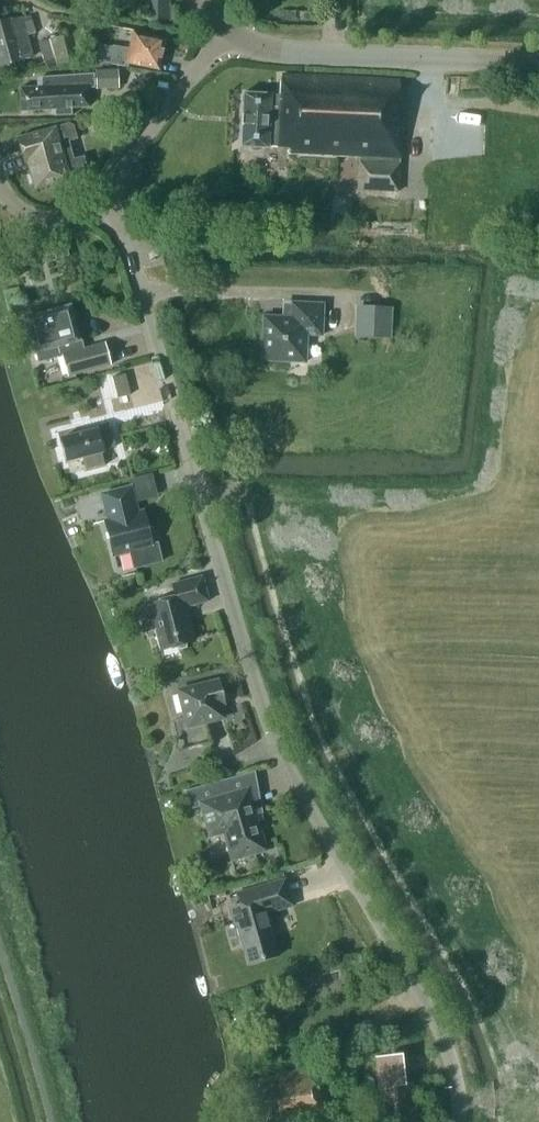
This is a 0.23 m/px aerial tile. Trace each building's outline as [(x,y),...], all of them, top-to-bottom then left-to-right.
[(168,2),(144,3),(144,23),(168,22),(168,2)] [(2,68),(36,58),(29,36),(38,34),(35,21),(26,23),(24,17),(14,20),(0,23),(0,62),(2,68)] [(167,38),(132,30),(128,48),(112,45),(112,46),(99,45),(97,63),(128,68),(129,64),(160,71),(167,38)] [(52,40),(41,43),(46,62),(57,59),(52,40)] [(120,88),(119,68),(95,70),(96,90),(120,88)] [(95,88),(94,73),(41,77),(41,86),(19,86),(19,112),(54,110),(55,116),(72,115),(72,109),(90,108),(89,88),(95,88)] [(400,83),(278,77),(277,93),(242,91),(239,149),(268,150),(268,147),(287,148),(286,155),(357,159),(356,188),(400,190),(404,100),(399,100),(400,83)] [(131,128),(122,116),(111,125),(120,136),(131,128)] [(56,128),(20,139),(26,160),(29,159),(37,187),(57,181),(60,188),(73,184),(71,179),(88,174),(83,156),(73,159),(67,140),(76,137),(73,127),(69,124),(56,128)] [(69,256),(66,243),(53,246),(56,259),(69,256)] [(263,316),(261,360),(305,362),(307,335),(321,335),(323,305),(292,303),(292,318),(263,316)] [(391,308),(361,306),(359,337),(390,339),(391,308)] [(38,363),(62,357),(67,379),(110,368),(104,346),(80,353),(78,344),(79,344),(70,308),(26,320),(35,355),(36,354),(38,363)] [(102,425),(60,437),(68,463),(104,453),(103,447),(108,445),(102,425)] [(152,545),(143,511),(138,512),(131,487),(102,494),(109,520),(106,520),(114,555),(131,551),(135,568),(162,561),(157,544),(152,545)] [(144,631),(155,628),(160,650),(195,641),(186,607),(208,601),(202,576),(172,584),(175,597),(148,604),(149,607),(139,610),(144,631)] [(219,689),(217,681),(179,691),(179,693),(172,695),(176,714),(184,712),(188,726),(223,717),(216,690),(219,689)] [(225,831),(233,858),(264,849),(247,791),(202,803),(211,835),(225,831)] [(234,924),(236,924),(248,964),(278,955),(270,927),(273,926),(269,913),(292,906),(285,879),(237,893),(240,904),(229,907),(234,924)] [(380,1121),(412,1121),(409,1083),(402,1084),(400,1054),(375,1056),(380,1121)] [(296,1121),(292,1099),(326,1093),(321,1065),(268,1074),(269,1077),(240,1082),(247,1121),(289,1121),(296,1121)] [(335,1091),(326,1093),(292,1099),(296,1121),(329,1115),(328,1111),(338,1109),(335,1091)]
